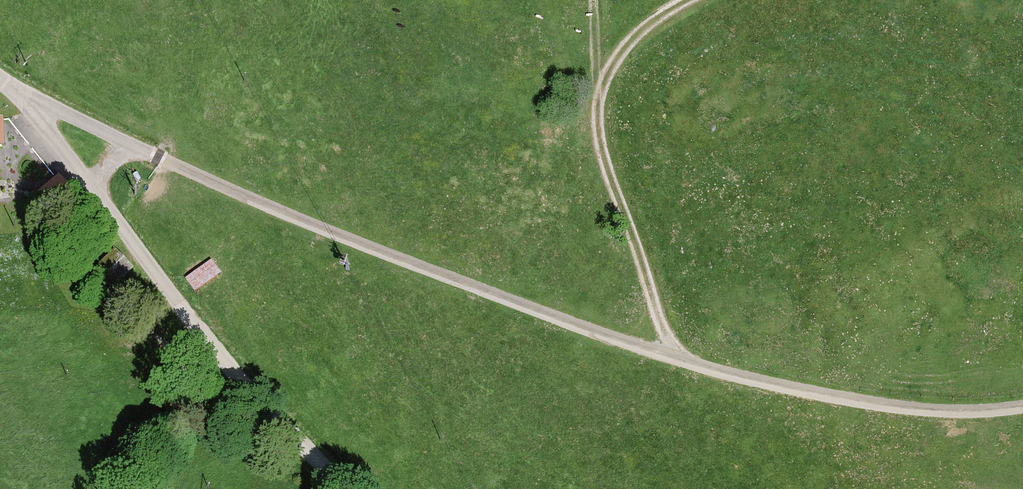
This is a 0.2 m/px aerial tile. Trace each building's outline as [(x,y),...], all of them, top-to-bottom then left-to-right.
[(130,268),(116,252),(95,270),(97,272),(91,278),(104,292),(100,295),(108,304),(115,297),(108,288),(130,268)] [(210,263),(187,279),(195,290),(218,274),(210,263)]
